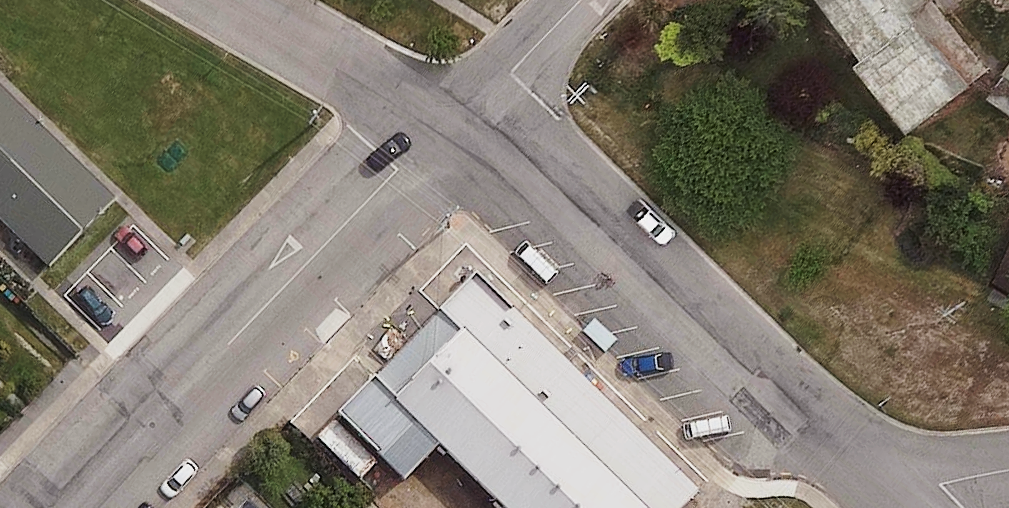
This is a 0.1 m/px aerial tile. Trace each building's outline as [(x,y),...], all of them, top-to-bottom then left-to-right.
[(914,130),(987,74),(930,0),(814,0),(914,130)] [(0,87),(0,232),(54,285),(127,212),(0,87)] [(486,276),(345,418),(411,483),(442,452),(499,507),(693,507),(707,494),(486,276)]
